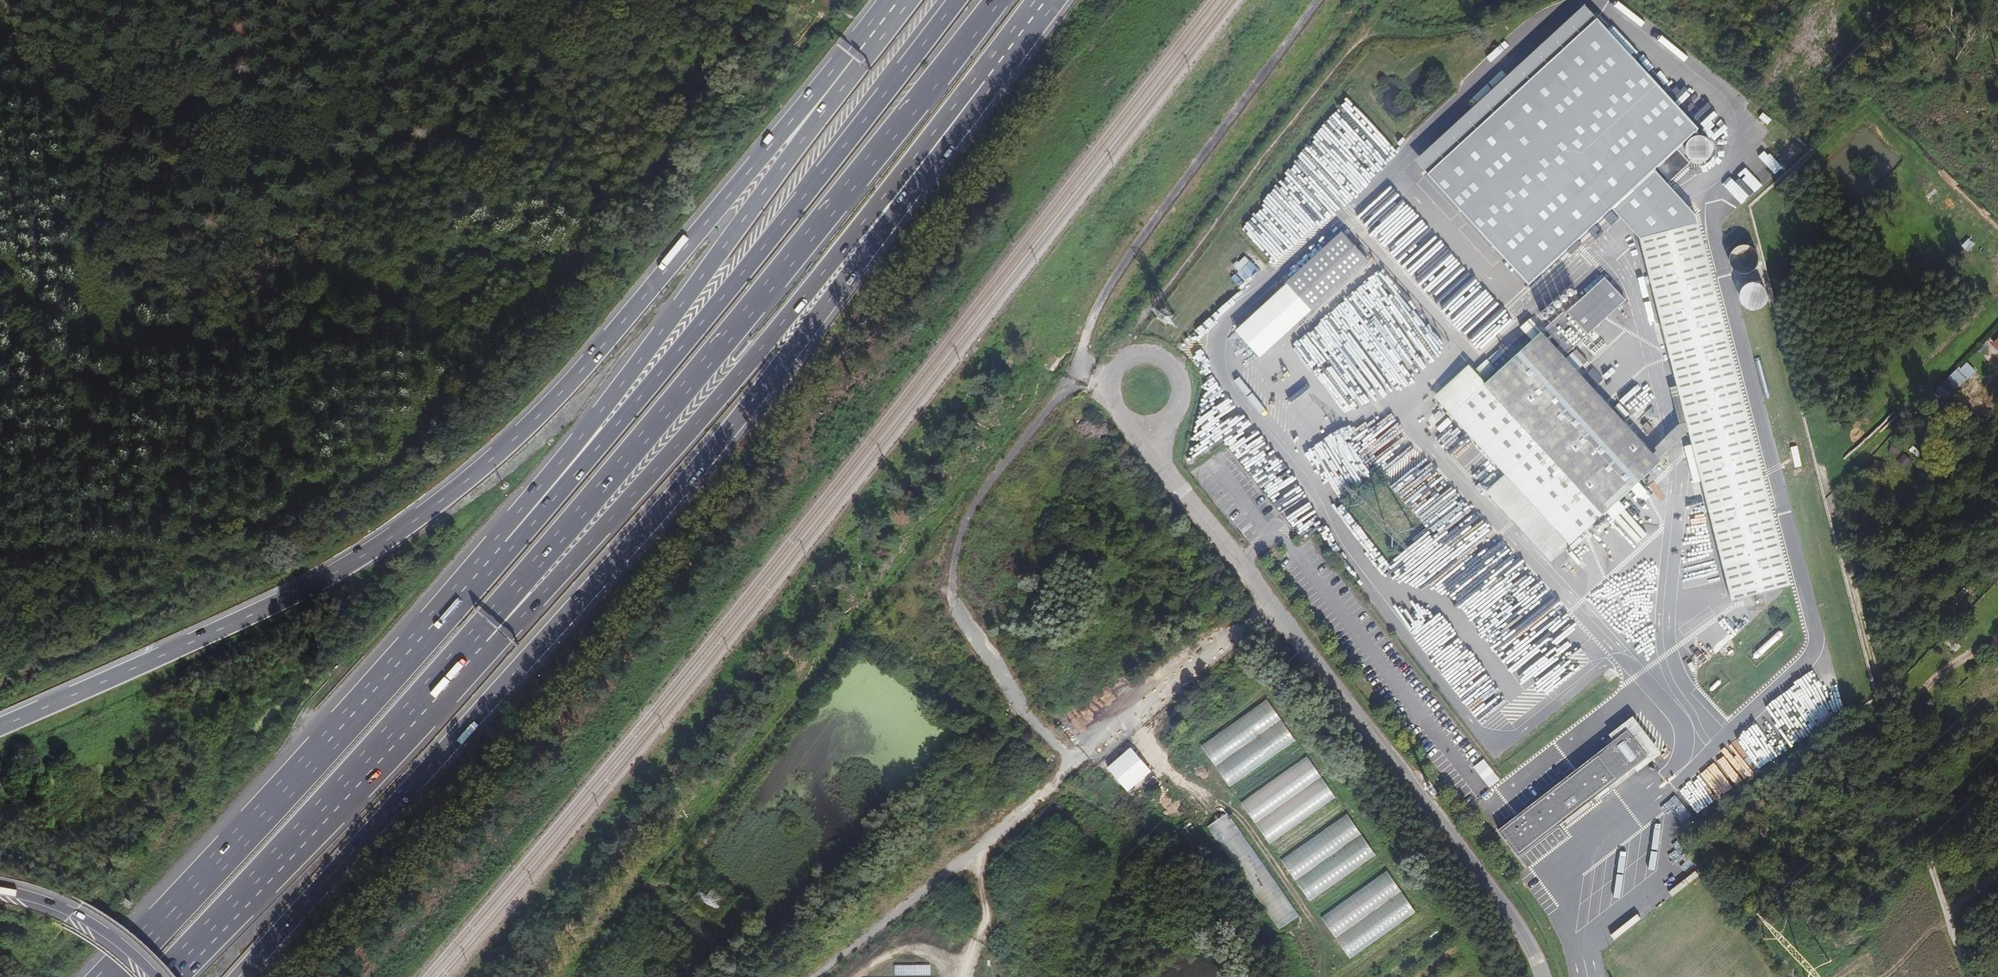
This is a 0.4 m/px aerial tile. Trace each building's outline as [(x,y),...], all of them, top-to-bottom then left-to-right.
[(1593,16),(1425,174),(1525,284),(1697,127),(1593,16)] [(1394,188),(1361,217),(1372,229),(1385,218),(1389,223),(1409,206),(1394,188)] [(1641,231),(1734,597),(1793,582),(1701,216),(1641,231)] [(1259,240),(1275,258),(1301,234),(1292,224),(1273,240),(1267,233),(1259,240)] [(1342,232),(1284,278),(1308,308),(1366,262),(1342,232)] [(1387,239),(1389,237),(1385,232),(1379,236),(1389,249),(1392,246),(1387,239)] [(1239,270),(1232,277),(1241,286),(1259,268),(1245,254),(1234,265),(1239,270)] [(1747,270),(1749,283),(1741,284),(1743,308),(1770,305),(1767,268),(1747,270)] [(1573,334),(1634,286),(1619,272),(1561,318),(1573,334)] [(1284,283),(1226,328),(1250,359),(1308,313),(1284,283)] [(1660,472),(1548,331),(1485,384),(1450,416),(1494,469),(1563,547),(1660,472)] [(1997,354),(1997,336),(1989,345),(1997,354)] [(1488,358),(1477,369),(1487,380),(1498,370),(1488,358)] [(1966,360),(1937,390),(1948,401),(1977,370),(1966,360)] [(1434,399),(1450,416),(1485,384),(1469,366),(1434,399)] [(1647,413),(1639,418),(1646,425),(1653,420),(1647,413)] [(1494,469),(1478,483),(1547,561),(1563,547),(1494,469)] [(1312,513),(1295,523),(1303,537),(1320,527),(1312,513)] [(1425,526),(1388,561),(1412,586),(1440,559),(1436,555),(1445,546),(1425,526)] [(1456,653),(1440,664),(1461,694),(1477,683),(1456,653)] [(1120,678),(1065,719),(1074,731),(1129,690),(1120,678)] [(1465,700),(1483,720),(1500,706),(1481,685),(1465,700)] [(1202,743),(1230,785),(1297,741),(1269,699),(1202,743)] [(1610,737),(1614,743),(1628,732),(1648,759),(1635,769),(1637,773),(1661,755),(1633,720),(1610,737)] [(1614,743),(1498,831),(1518,858),(1559,827),(1598,797),(1601,801),(1611,793),(1609,789),(1628,775),(1635,769),(1648,759),(1628,732),(1614,743)] [(1130,750),(1109,769),(1128,790),(1149,771),(1130,750)] [(1242,800),(1270,843),(1337,798),(1309,756),(1242,800)] [(1309,900),(1377,856),(1349,813),(1282,857),(1309,900)] [(1350,957),(1417,913),(1389,870),(1322,915),(1350,957)]
